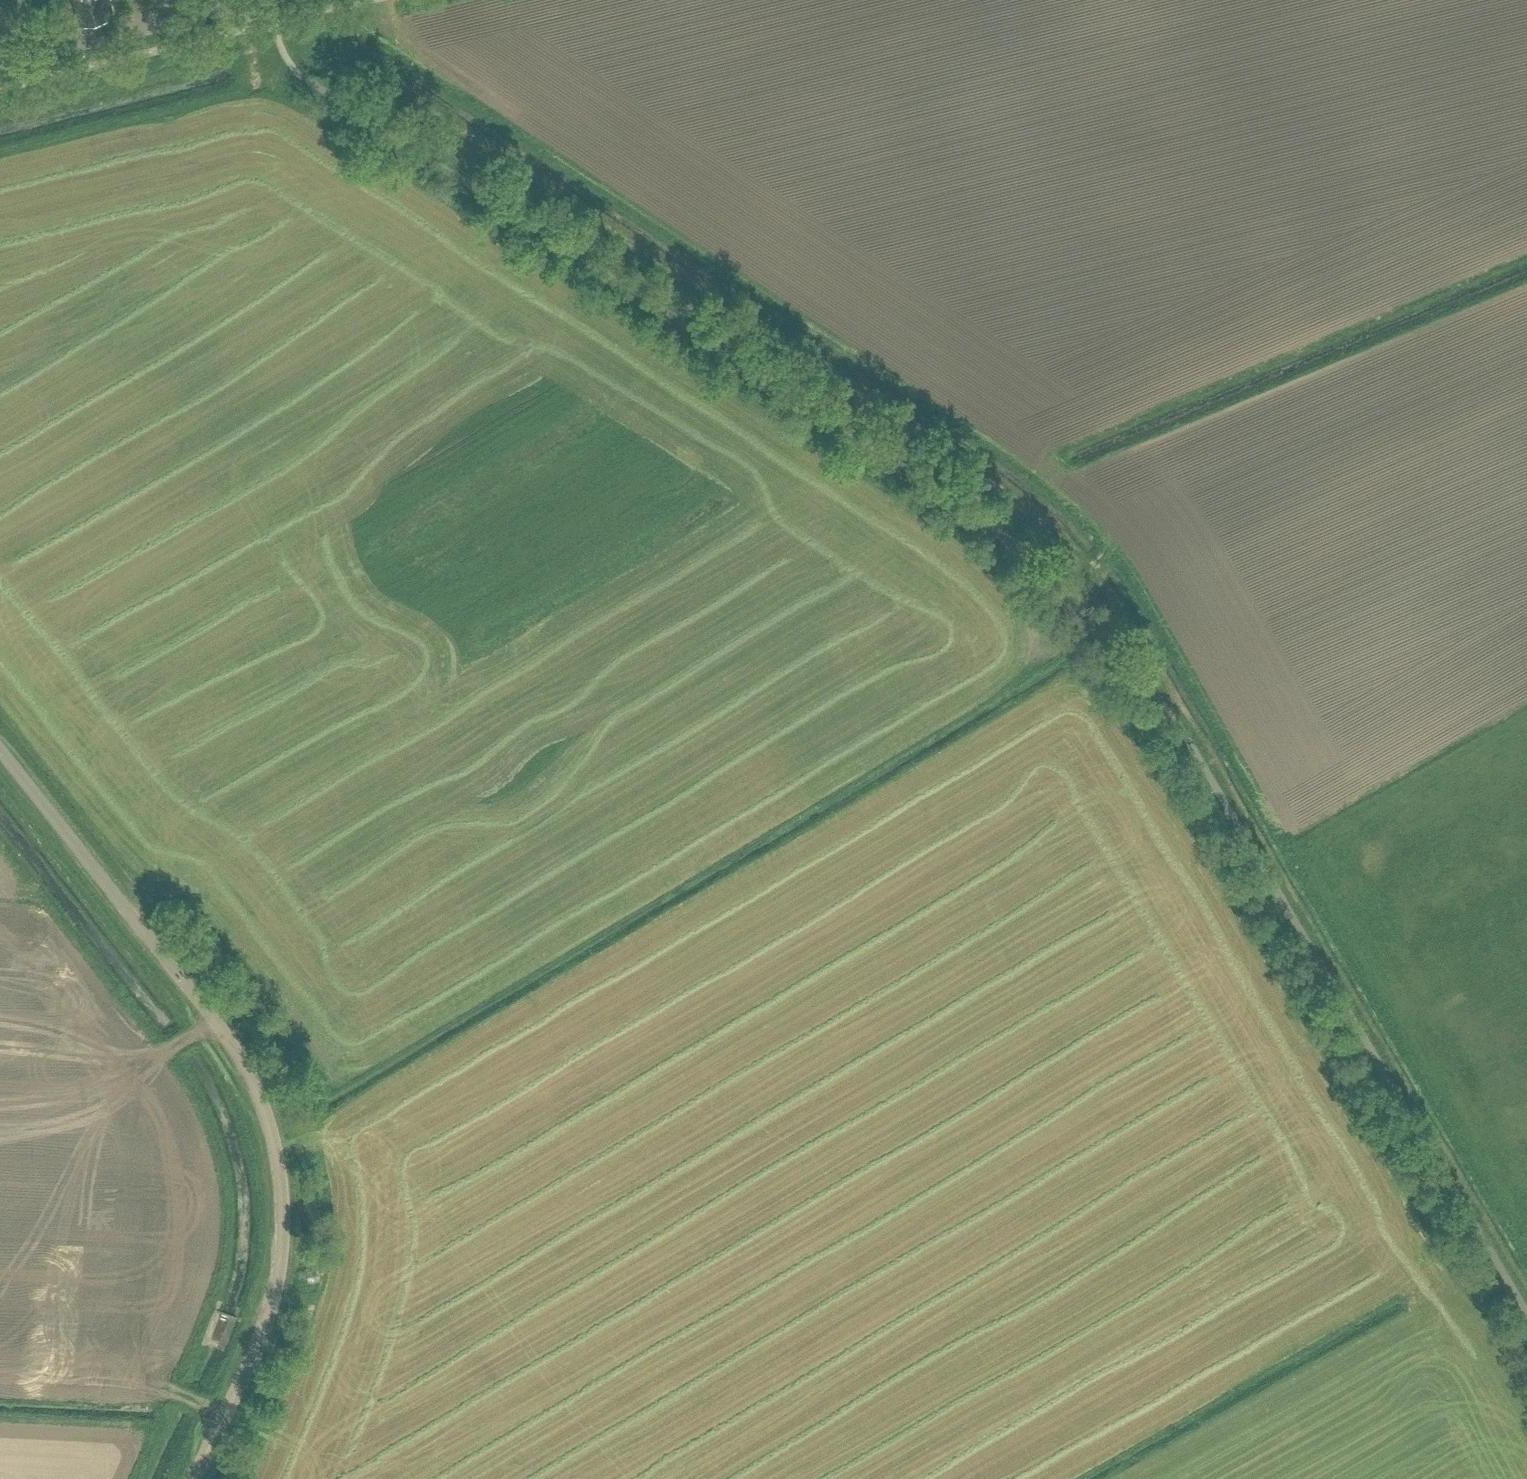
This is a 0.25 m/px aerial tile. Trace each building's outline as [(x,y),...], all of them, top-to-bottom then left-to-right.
[(108,0),(74,0),(79,20),(84,19),(86,27),(105,22),(104,16),(111,14),(108,0)]
